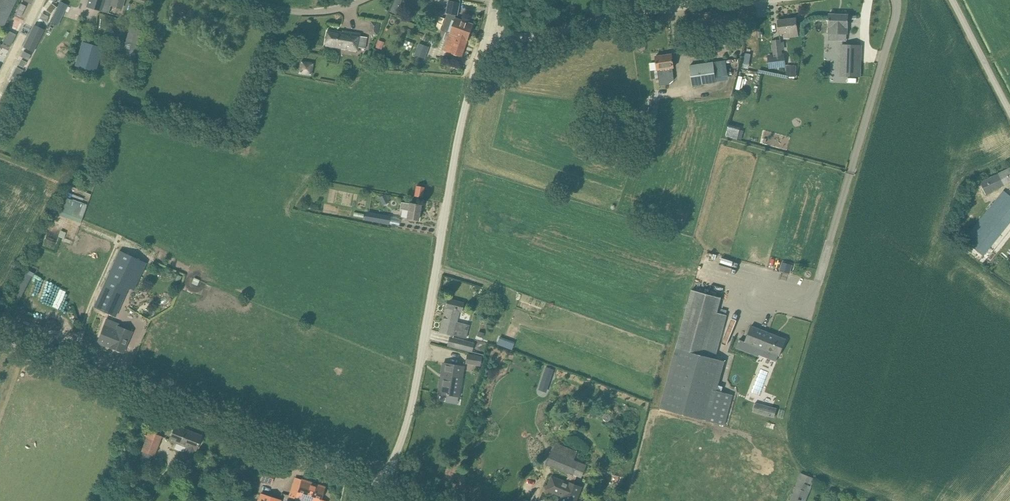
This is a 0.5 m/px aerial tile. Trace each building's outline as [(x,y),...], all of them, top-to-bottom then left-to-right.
[(16,0),(0,0),(0,33),(16,0)] [(86,6),(108,13),(111,5),(112,0),(88,0),(86,6)] [(111,5),(121,9),(124,0),(112,0),(111,5)] [(392,12),(398,14),(403,0),(396,0),(392,12)] [(460,2),(449,0),(447,13),(448,13),(457,15),(458,15),(460,2)] [(59,6),(52,3),(49,10),(55,13),(52,21),(60,25),(69,4),(62,1),(59,6)] [(17,31),(25,9),(18,7),(10,29),(17,31)] [(457,15),(448,13),(442,30),(450,33),(450,34),(468,40),(474,24),(456,18),(457,15)] [(829,24),(829,26),(829,33),(831,33),(831,41),(841,41),(847,42),(847,34),(848,27),(849,15),(829,14),(829,24)] [(796,18),(778,20),(779,30),(780,33),(784,33),(785,37),(788,37),(798,36),(803,35),(802,25),(797,26),(796,18)] [(378,34),(380,23),(372,21),(370,32),(378,34)] [(24,46),(36,51),(46,28),(35,23),(24,46)] [(126,40),(120,57),(134,62),(140,45),(144,31),(137,28),(132,42),(126,40)] [(3,42),(12,45),(17,33),(8,29),(3,42)] [(360,34),(343,31),(343,32),(328,29),(325,45),(358,51),(358,47),(365,49),(367,37),(360,36),(360,34)] [(462,57),(468,40),(450,34),(444,51),(462,57)] [(784,54),(782,54),(781,39),(772,40),(774,57),(768,57),(769,69),(786,67),(784,54)] [(82,41),(75,66),(96,72),(103,48),(82,41)] [(831,41),(831,52),(841,52),(841,41),(831,41)] [(420,43),(415,55),(425,58),(429,47),(420,43)] [(744,52),(742,67),(750,68),(752,53),(744,52)] [(860,75),(860,69),(860,54),(842,53),(841,68),(841,75),(860,75)] [(672,54),(656,56),(658,70),(660,85),(669,84),(675,80),(673,68),(674,68),(672,54)] [(720,61),(690,65),(693,85),(716,82),(715,69),(721,69),(720,61)] [(301,74),(313,74),(313,63),(302,62),(301,74)] [(788,64),(787,76),(796,77),(797,65),(788,64)] [(639,115),(638,120),(644,122),(647,108),(641,107),(639,115)] [(658,110),(649,107),(643,128),(652,131),(658,110)] [(728,137),(743,139),(744,128),(730,126),(728,137)] [(999,173),(993,177),(993,176),(981,182),(986,193),(1009,182),(1009,168),(999,173)] [(417,186),(415,196),(422,197),(424,187),(417,186)] [(1009,223),(1009,197),(1003,191),(959,246),(979,262),(1009,223)] [(82,222),(88,205),(67,197),(60,214),(82,222)] [(421,205),(411,203),(409,203),(401,202),(400,209),(408,210),(407,218),(418,220),(421,205)] [(388,225),(389,223),(390,217),(368,212),(367,221),(388,225)] [(124,253),(99,308),(100,308),(116,316),(129,287),(134,289),(146,263),(124,253)] [(782,262),(780,271),(790,273),(793,265),(782,262)] [(11,299),(21,302),(28,283),(19,280),(11,299)] [(721,297),(692,290),(660,408),(725,425),(733,395),(717,391),(725,361),(716,359),(727,315),(717,312),(721,297)] [(463,303),(457,302),(448,299),(446,307),(447,307),(441,332),(466,338),(469,325),(456,322),(459,310),(461,311),(463,303)] [(98,342),(123,352),(131,332),(118,327),(116,330),(105,325),(98,342)] [(739,340),(736,348),(758,357),(759,355),(776,362),(779,355),(780,355),(786,339),(777,335),(751,325),(745,342),(739,340)] [(473,351),(474,343),(450,337),(449,345),(473,351)] [(500,337),(498,343),(509,348),(512,342),(500,337)] [(480,365),(482,357),(467,355),(466,362),(480,365)] [(463,366),(453,365),(443,363),(438,393),(455,396),(459,377),(461,377),(463,366)] [(777,408),(755,402),(753,412),(775,418),(777,408)] [(192,456),(196,448),(201,435),(175,425),(170,438),(187,445),(184,453),(192,456)] [(153,455),(157,446),(161,437),(150,432),(142,451),(143,451),(141,459),(149,462),(152,455),(153,455)] [(557,443),(553,450),(552,450),(546,464),(570,473),(567,480),(553,475),(547,489),(563,496),(561,500),(576,500),(582,486),(574,483),(577,476),(574,475),(580,462),(574,460),(578,451),(557,443)] [(271,483),(274,477),(264,472),(261,479),(271,483)] [(814,478),(801,473),(790,500),(805,500),(814,478)] [(626,477),(617,475),(615,485),(624,487),(626,477)] [(321,500),(325,487),(295,478),(289,496),(304,500),(325,500),(321,500)]
